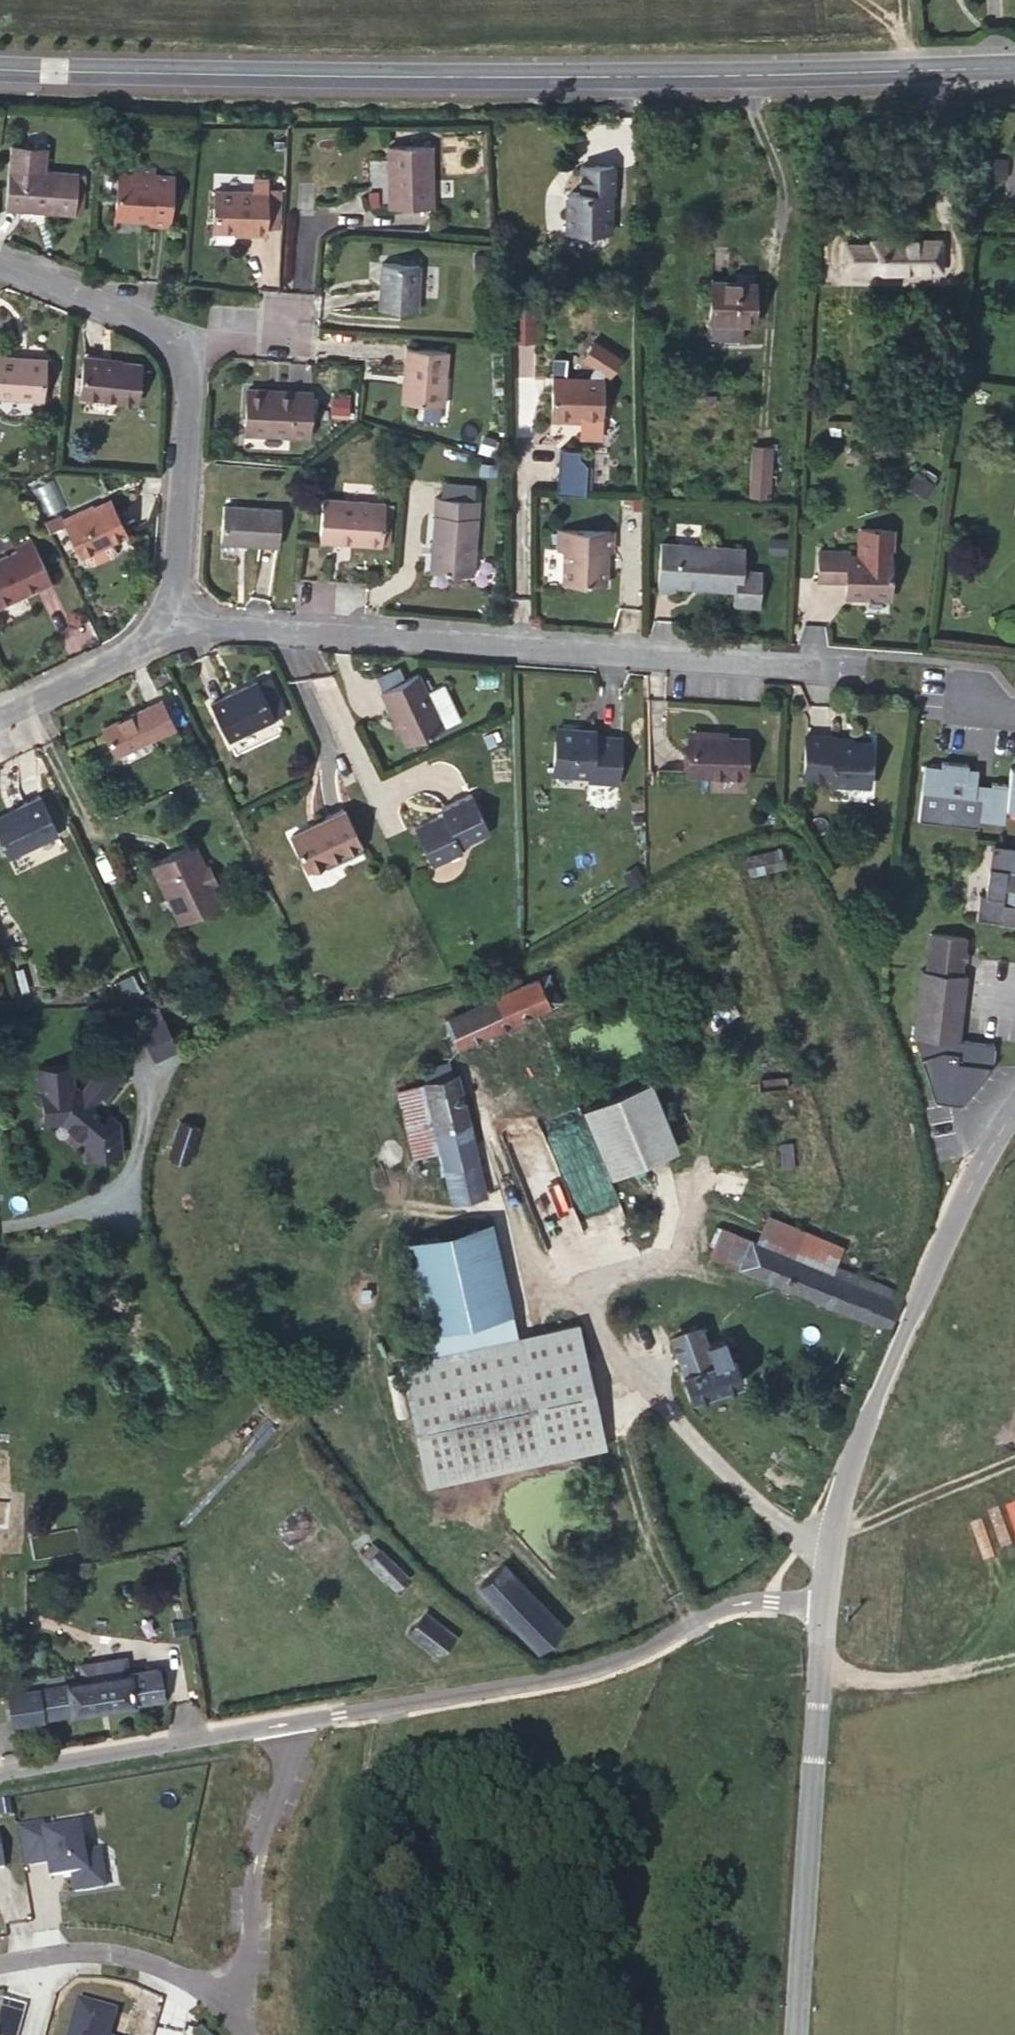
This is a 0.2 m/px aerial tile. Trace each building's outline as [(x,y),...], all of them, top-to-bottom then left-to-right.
[(45,171),(47,148),(12,144),(6,209),(75,215),(78,173),(45,171)] [(431,145),(388,146),(390,207),(433,205),(431,145)] [(614,165),(581,165),(581,192),(571,192),(567,195),(566,231),(611,232),(611,210),(609,211),(609,203),(611,203),(612,193),(614,193),(614,165)] [(154,169),(119,166),(114,218),(135,219),(138,218),(142,218),(142,220),(149,221),(148,225),(169,226),(174,176),(153,174),(154,169)] [(84,174),(78,173),(75,215),(81,215),(84,174)] [(214,190),(213,228),(238,229),(250,230),(250,232),(266,233),(266,225),(268,187),(268,178),(254,177),(253,191),(214,190)] [(281,187),(268,187),(266,225),(279,225),(281,187)] [(872,241),(872,246),(847,246),(847,266),(873,267),(873,270),(940,269),(940,241),(872,241)] [(419,264),(381,262),(380,309),(417,310),(419,264)] [(737,281),(711,280),(709,337),(743,339),(743,321),(754,321),(756,282),(755,282),(755,274),(737,273),(737,281)] [(536,302),(514,302),(514,342),(536,342),(536,302)] [(579,353),(608,373),(621,353),(592,334),(579,353)] [(447,350),(406,347),(402,402),(443,405),(447,350)] [(42,399),(45,361),(17,359),(17,356),(0,354),(0,395),(42,399)] [(84,357),(79,396),(136,402),(141,364),(84,357)] [(551,419),(573,420),(574,415),(579,416),(603,417),(604,378),(553,375),(551,419)] [(265,394),(265,390),(246,389),(244,434),(308,437),(310,396),(265,394)] [(347,398),(338,398),(336,414),(346,414),(347,398)] [(579,420),(579,436),(603,437),(603,417),(579,416),(579,420)] [(750,496),(770,497),(772,446),(753,446),(750,496)] [(917,473),(910,484),(927,494),(934,484),(917,473)] [(50,479),(34,485),(43,509),(59,504),(50,479)] [(441,481),(440,497),(473,499),(474,484),(441,481)] [(781,492),(780,500),(793,500),(793,492),(781,492)] [(436,496),(430,572),(473,576),(479,500),(473,499),(440,497),(436,496)] [(385,501),(323,497),(320,534),(351,536),(351,543),(382,545),(382,541),(385,501)] [(83,508),(63,518),(80,555),(82,554),(86,563),(92,565),(114,555),(116,550),(112,540),(127,533),(110,498),(84,510),(83,508)] [(385,501),(382,541),(390,542),(393,502),(385,501)] [(278,545),(281,509),(223,504),(221,541),(278,545)] [(55,514),(46,518),(50,527),(59,523),(55,514)] [(774,533),(784,529),(780,520),(771,523),(774,533)] [(612,531),(558,530),(558,549),(563,549),(562,583),(606,584),(606,565),(604,562),(604,557),(606,557),(607,551),(611,551),(612,531)] [(351,536),(320,534),(320,541),(351,543),(351,536)] [(23,588),(49,576),(31,537),(15,545),(17,550),(0,558),(0,606),(25,594),(23,588)] [(772,539),(771,554),(786,555),(787,540),(772,539)] [(745,548),(660,543),(657,590),(675,592),(675,587),(734,591),(733,605),(759,607),(762,572),(743,571),(745,548)] [(849,551),(819,551),(819,580),(846,581),(846,597),(889,598),(891,556),(849,555),(849,551)] [(23,588),(25,594),(51,581),(49,576),(23,588)] [(418,673),(381,690),(406,744),(443,727),(418,673)] [(258,681),(276,718),(286,713),(268,676),(258,681)] [(257,679),(210,702),(228,741),(276,718),(258,681),(257,679)] [(174,726),(161,700),(102,728),(115,754),(174,726)] [(593,736),(593,731),(556,728),(553,773),(591,776),(591,781),(618,783),(620,739),(593,736)] [(689,735),(687,774),(745,776),(747,738),(726,737),(689,735)] [(839,743),(839,736),(805,735),(803,779),(829,779),(829,784),(870,785),(871,742),(851,741),(850,741),(850,743),(839,743)] [(1010,766),(1008,784),(991,782),(990,790),(975,788),(976,779),(966,778),(968,767),(968,764),(942,761),(941,766),(925,764),(918,820),(977,826),(977,818),(1004,821),(1005,807),(1014,808),(1014,767),(1010,766)] [(978,769),(968,767),(966,778),(976,779),(978,769)] [(443,813),(414,826),(433,865),(462,853),(459,846),(490,832),(472,793),(441,808),(443,813)] [(41,796),(0,816),(0,839),(8,856),(58,832),(41,796)] [(358,840),(343,809),(291,834),(309,870),(328,860),(326,856),(358,840)] [(326,856),(328,860),(361,844),(358,840),(326,856)] [(195,843),(151,863),(180,923),(223,902),(215,884),(205,865),(195,843)] [(784,865),(780,848),(747,857),(751,873),(784,865)] [(1012,924),(1012,918),(1014,918),(1014,851),(995,848),(988,894),(982,893),(979,918),(1000,921),(999,922),(1012,924)] [(209,862),(205,865),(215,884),(218,883),(209,862)] [(645,879),(636,865),(622,873),(631,887),(645,879)] [(920,969),(913,1036),(933,1101),(961,1104),(992,1067),(995,1044),(959,1040),(967,975),(962,974),(966,937),(930,933),(926,970),(920,969)] [(549,973),(446,1019),(459,1046),(560,1000),(549,973)] [(131,1011),(153,1059),(177,1048),(155,1000),(131,1011)] [(102,1121),(95,1115),(98,1112),(92,1107),(102,1095),(105,1099),(115,1087),(111,1084),(120,1073),(105,1061),(80,1091),(74,1087),(71,1086),(69,1064),(40,1066),(44,1120),(63,1119),(68,1114),(92,1133),(87,1139),(88,1159),(120,1155),(117,1123),(107,1115),(102,1121)] [(448,1061),(422,1068),(426,1082),(437,1127),(466,1120),(455,1074),(452,1075),(448,1061)] [(649,1074),(578,1103),(608,1173),(678,1144),(649,1074)] [(426,1082),(397,1089),(425,1208),(484,1194),(466,1120),(437,1127),(426,1082)] [(199,1125),(180,1119),(168,1156),(187,1162),(199,1125)] [(763,1241),(831,1267),(839,1246),(773,1218),(763,1241)] [(406,1241),(433,1353),(399,1361),(426,1485),(608,1446),(579,1321),(517,1335),(490,1221),(406,1241)] [(738,1266),(750,1237),(720,1225),(709,1254),(738,1266)] [(888,1329),(901,1293),(831,1267),(763,1241),(750,1237),(738,1266),(888,1329)] [(670,1340),(682,1372),(713,1361),(707,1343),(702,1328),(670,1340)] [(724,1337),(707,1343),(713,1361),(682,1372),(691,1398),(742,1380),(733,1354),(730,1355),(724,1337)] [(7,1526),(9,1500),(0,1499),(0,1525),(7,1526)] [(362,1554),(369,1560),(379,1549),(373,1543),(362,1554)] [(379,1549),(369,1560),(397,1587),(407,1577),(379,1549)] [(502,1563),(477,1586),(539,1650),(562,1627),(502,1563)] [(424,1612),(407,1632),(437,1657),(456,1636),(424,1612)] [(773,1623),(767,1635),(777,1640),(783,1628),(773,1623)] [(116,1658),(119,1674),(128,1673),(126,1656),(116,1658)] [(128,1673),(119,1674),(116,1658),(80,1664),(82,1679),(11,1690),(12,1699),(18,1698),(21,1719),(163,1697),(159,1668),(128,1673)] [(44,1835),(42,1825),(23,1829),(29,1865),(47,1863),(49,1877),(57,1876),(57,1879),(72,1877),(74,1893),(104,1888),(99,1852),(83,1855),(79,1829),(44,1835)] [(29,1865),(23,1829),(17,1830),(23,1866),(29,1865)] [(69,2034),(109,2034),(115,2012),(79,2002),(69,2034)]
